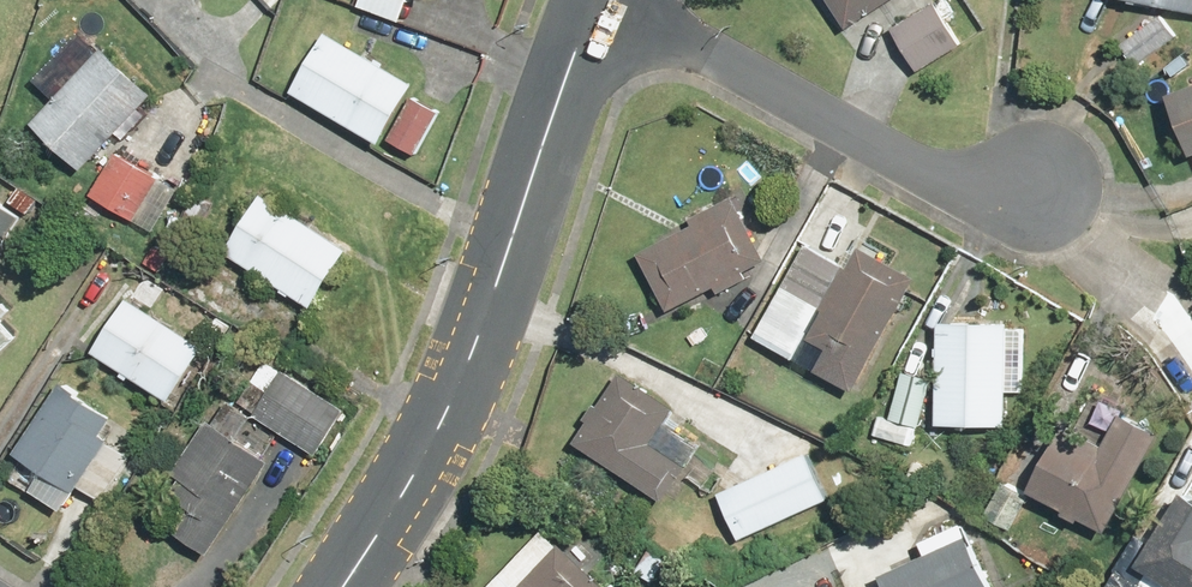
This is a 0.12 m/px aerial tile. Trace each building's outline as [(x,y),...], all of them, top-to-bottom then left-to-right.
[(404,0),(361,0),(358,7),(401,23),(409,2),(404,0)] [(844,27),(887,0),(827,0),(844,27)] [(936,0),(892,30),(919,70),(963,41),(936,0)] [(1191,13),(1191,0),(1127,0),(1191,13)] [(1138,67),(1176,34),(1160,14),(1121,47),(1138,67)] [(80,169),(151,98),(82,28),(33,76),(57,100),(34,123),(80,169)] [(323,33),(288,92),(378,145),(413,87),(323,33)] [(1191,156),(1191,85),(1168,94),(1191,156)] [(437,114),(411,100),(389,142),(415,156),(437,114)] [(158,178),(115,153),(89,195),(132,221),(158,178)] [(263,195),(225,253),(310,310),(349,252),(263,195)] [(666,310),(715,286),(718,294),(743,281),(740,274),(764,262),(733,199),(687,221),(690,227),(638,253),(666,310)] [(0,205),(0,252),(23,221),(0,205)] [(853,389),(913,282),(855,250),(844,270),(804,248),(754,337),(794,360),(805,340),(827,352),(817,369),(853,389)] [(128,297),(93,353),(171,402),(206,346),(128,297)] [(15,337),(0,319),(0,350),(15,337)] [(924,404),(936,407),(935,424),(1004,425),(1006,325),(939,324),(938,381),(901,373),(891,418),(878,415),(873,437),(914,447),(924,404)] [(266,358),(235,402),(315,457),(346,412),(266,358)] [(583,419),(587,422),(574,441),(656,498),(693,445),(664,425),(675,410),(621,373),(598,407),(593,404),(583,419)] [(10,480),(61,511),(75,487),(107,507),(150,437),(60,382),(15,455),(23,459),(10,480)] [(236,439),(252,417),(230,402),(215,425),(208,420),(171,475),(180,480),(168,497),(189,511),(174,533),(207,555),(270,461),(236,439)] [(1063,424),(1026,490),(1106,535),(1161,438),(1118,414),(1101,445),(1063,424)] [(717,490),(739,539),(827,500),(805,451),(717,490)] [(1184,492),(1137,563),(1173,586),(1191,586),(1191,497),(1184,492)] [(962,524),(920,543),(925,556),(879,577),(883,586),(881,586),(990,586),(962,524)] [(560,545),(518,586),(603,586),(560,545)]
